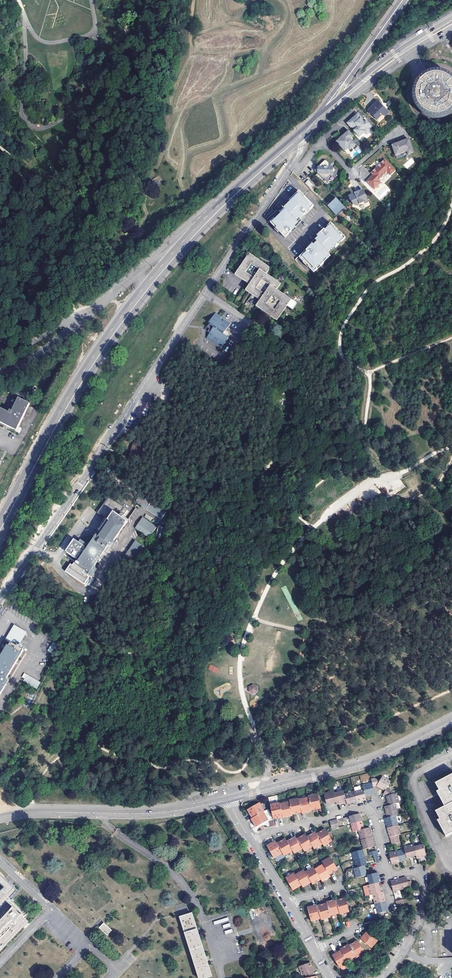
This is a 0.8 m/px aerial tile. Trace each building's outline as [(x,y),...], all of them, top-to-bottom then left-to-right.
[(451,79),(450,78),(449,77),(447,76),(446,75),(444,75),(442,74),(441,74),(439,73),(437,73),(436,73),(434,73),(432,73),(431,74),(429,74),(428,75),(426,75),(424,76),(423,77),(422,78),(420,79),(419,80),(418,81),(417,83),(416,84),(415,86),(414,87),(414,89),(413,90),(413,92),(413,94),(413,95),(413,97),(413,99),(413,100),(413,102),(414,104),(414,105),(415,107),(416,108),(417,110),(418,111),(419,112),(420,113),(422,114),(423,115),(424,116),(426,117),(427,118),(429,118),(431,119),(432,119),(434,119),(436,119),(437,119),(439,119),(441,119),(442,118),(444,118),(446,117),(447,116),(449,116),(450,115),(451,114),(451,113),(451,80),(451,79)] [(383,115),(385,116),(390,112),(378,101),(368,111),(377,120),(383,115)] [(352,121),(348,125),(352,129),(355,132),(354,132),(360,139),(366,134),(367,136),(373,132),(371,129),(372,128),(367,122),(366,123),(365,124),(362,120),(363,119),(359,115),(357,116),(358,117),(353,123),(352,121)] [(350,132),(337,143),(345,153),(349,150),(351,151),(356,146),(351,141),(354,138),(350,132)] [(414,154),(409,141),(393,147),(396,157),(408,153),(409,156),(414,154)] [(396,172),(385,161),(377,169),(379,171),(384,177),(387,174),(390,177),(396,172)] [(325,162),(314,171),(322,179),(328,179),(333,175),(333,169),(331,169),(329,167),(329,165),(326,162),(325,162)] [(384,177),(379,171),(377,169),(371,174),(373,176),(366,182),(374,191),(381,184),(379,182),(384,177)] [(316,186),(309,179),(305,183),(312,190),(316,186)] [(284,238),(314,206),(298,192),(268,224),(284,238)] [(369,203),(363,192),(360,194),(359,192),(354,195),(352,197),(352,196),(348,198),(350,201),(350,202),(352,206),(356,207),(364,203),(365,205),(369,203)] [(344,209),(336,201),(329,208),(337,215),(344,209)] [(331,223),(298,257),(312,271),(345,236),(331,223)] [(252,256),(237,277),(253,287),(249,293),(255,298),(263,303),(259,309),(265,313),(280,323),(290,308),(294,302),(279,292),(284,286),(269,276),(273,270),(252,256)] [(207,338),(222,349),(228,339),(223,335),(230,324),(216,313),(209,323),(211,324),(209,326),(209,325),(207,328),(206,330),(210,334),(207,338)] [(31,404),(19,399),(13,411),(10,410),(9,412),(0,408),(0,423),(17,431),(16,432),(20,434),(22,429),(19,428),(31,404)] [(144,422),(137,419),(133,429),(140,432),(144,422)] [(138,446),(136,446),(131,459),(141,463),(147,450),(138,446)] [(142,495),(166,513),(168,510),(144,492),(142,495)] [(161,520),(166,513),(142,495),(136,502),(161,520)] [(127,510),(112,499),(111,501),(101,515),(107,519),(110,522),(98,540),(89,553),(86,551),(87,548),(86,548),(88,545),(83,541),(81,544),(77,541),(68,553),(79,561),(84,553),(87,555),(79,566),(90,574),(109,547),(111,548),(112,547),(113,548),(130,524),(121,518),(127,510)] [(135,516),(127,510),(121,518),(130,524),(135,516)] [(98,540),(110,522),(107,519),(95,537),(98,540)] [(156,527),(145,520),(138,530),(148,538),(156,527)] [(134,542),(123,558),(130,563),(142,547),(134,542)] [(11,683),(9,681),(26,652),(21,649),(25,642),(24,641),(28,633),(17,627),(8,641),(14,645),(0,667),(0,702),(11,683)] [(58,644),(54,642),(47,650),(51,653),(58,644)] [(210,665),(208,669),(218,673),(220,669),(210,665)] [(41,682),(27,674),(23,681),(37,689),(41,682)] [(253,684),(249,687),(249,692),(253,694),(258,691),(258,686),(253,684)] [(436,782),(440,790),(438,791),(438,792),(439,793),(439,795),(445,806),(436,811),(441,819),(438,820),(446,836),(451,833),(451,774),(436,782)] [(371,783),(372,787),(376,786),(378,787),(385,791),(387,787),(390,782),(381,777),(379,781),(373,778),(370,779),(371,783)] [(362,786),(363,789),(365,796),(369,795),(374,794),(372,787),(371,783),(362,786)] [(394,804),(399,803),(396,794),(391,795),(390,789),(387,787),(385,791),(383,794),(386,796),(388,803),(388,806),(394,804)] [(353,792),(356,802),(360,801),(366,800),(365,796),(363,789),(353,792)] [(333,794),(336,802),(336,805),(341,803),(345,802),(343,795),(343,791),(333,794)] [(330,804),(336,802),(333,794),(333,792),(323,794),(326,805),(330,804)] [(343,795),(345,802),(346,805),(350,804),(356,802),(353,792),(343,795)] [(308,798),(311,811),(315,809),(320,808),(317,794),(308,797),(308,798)] [(298,800),(301,813),(301,814),(307,813),(311,812),(311,811),(308,798),(298,800)] [(289,802),(292,815),(297,814),(301,813),(298,800),(298,799),(288,801),(289,802)] [(292,816),(292,815),(289,802),(279,805),(282,817),(282,819),(287,817),(292,816)] [(269,806),(272,819),(277,818),(282,817),(279,805),(279,803),(269,806)] [(252,819),(263,813),(263,812),(259,804),(247,810),(249,814),(252,819)] [(388,806),(384,807),(385,812),(387,818),(395,816),(397,815),(394,804),(388,806)] [(267,821),(263,813),(252,819),(251,820),(253,824),(256,828),(267,821)] [(351,824),(361,822),(359,814),(349,817),(351,824)] [(387,828),(397,825),(395,816),(387,818),(385,818),(385,821),(387,828)] [(331,829),(338,828),(336,820),(329,822),(331,829)] [(353,832),(358,831),(363,829),(361,822),(351,824),(353,832)] [(390,838),(397,835),(400,835),(397,825),(387,828),(388,831),(390,838)] [(31,835),(27,828),(18,834),(20,837),(17,838),(20,842),(31,835)] [(361,840),(371,837),(369,829),(369,828),(363,829),(358,831),(361,840)] [(321,832),(316,835),(322,845),(323,847),(332,842),(324,830),(321,832)] [(312,835),(307,838),(312,847),(314,850),(322,845),(316,835),(315,833),(312,835)] [(296,840),(302,850),(304,852),(312,847),(307,838),(305,835),(301,837),(296,840)] [(291,839),(287,842),(292,852),(294,854),(302,850),(296,840),(295,837),(291,839)] [(361,840),(363,850),(374,847),(372,840),(371,837),(361,840)] [(277,845),(282,854),(284,857),(292,852),(287,842),(285,840),(282,842),(277,845)] [(274,859),(282,854),(277,845),(275,842),(267,847),(269,851),(274,859)] [(414,848),(416,856),(417,858),(421,856),(426,855),(423,845),(414,848)] [(406,858),(416,856),(414,848),(414,846),(404,849),(404,850),(406,858)] [(354,860),(364,858),(362,850),(352,853),(354,860)] [(396,852),(399,862),(407,860),(406,858),(404,850),(396,852)] [(396,852),(388,854),(391,864),(399,862),(396,852)] [(284,857),(282,854),(274,859),(276,862),(277,862),(285,858),(284,857)] [(322,863),(323,865),(329,875),(333,872),(337,870),(330,858),(322,863)] [(356,868),(364,866),(366,865),(366,863),(364,858),(354,860),(356,868)] [(320,880),(322,882),(326,880),(330,877),(329,875),(323,865),(314,870),(320,880)] [(356,878),(366,876),(365,869),(364,866),(356,868),(353,869),(356,878)] [(317,883),(320,880),(314,870),(313,868),(305,873),(311,883),(312,885),(317,883)] [(295,876),(301,886),(302,888),(307,886),(311,883),(305,873),(304,871),(295,876)] [(370,885),(378,883),(380,882),(378,875),(378,873),(367,875),(370,885)] [(295,876),(294,874),(286,879),(289,885),(293,891),(301,886),(295,876)] [(408,887),(409,890),(413,889),(411,881),(407,882),(406,877),(404,877),(398,879),(401,889),(408,887)] [(401,889),(398,879),(392,881),(390,881),(393,891),(401,889)] [(372,895),(380,892),(380,890),(378,883),(370,885),(368,886),(370,895),(372,895)] [(12,907),(0,919),(0,952),(28,922),(22,917),(24,915),(0,892),(0,900),(2,897),(12,907)] [(372,895),(375,904),(385,901),(384,894),(383,892),(380,892),(372,895)] [(335,902),(339,914),(339,915),(348,913),(345,899),(341,900),(335,902)] [(326,903),(326,905),(330,917),(339,914),(335,902),(335,901),(331,902),(326,903)] [(377,914),(388,911),(387,909),(385,901),(375,904),(377,914)] [(317,907),(321,920),(321,921),(330,918),(330,917),(326,905),(322,906),(317,907)] [(317,907),(317,906),(307,909),(309,915),(311,922),(321,920),(317,907)] [(192,914),(180,917),(199,977),(208,977),(212,977),(192,914)] [(107,935),(111,931),(103,923),(99,928),(107,935)] [(361,940),(371,949),(378,942),(367,933),(361,940)] [(354,944),(349,947),(356,958),(357,959),(365,954),(358,942),(354,944)] [(341,951),(348,963),(356,958),(349,947),(349,946),(345,948),(340,951),(341,951)] [(348,963),(341,951),(333,956),(335,961),(340,968),(348,964),(348,963)] [(314,977),(310,963),(301,966),(303,975),(305,975),(306,977),(307,977),(314,977)]
